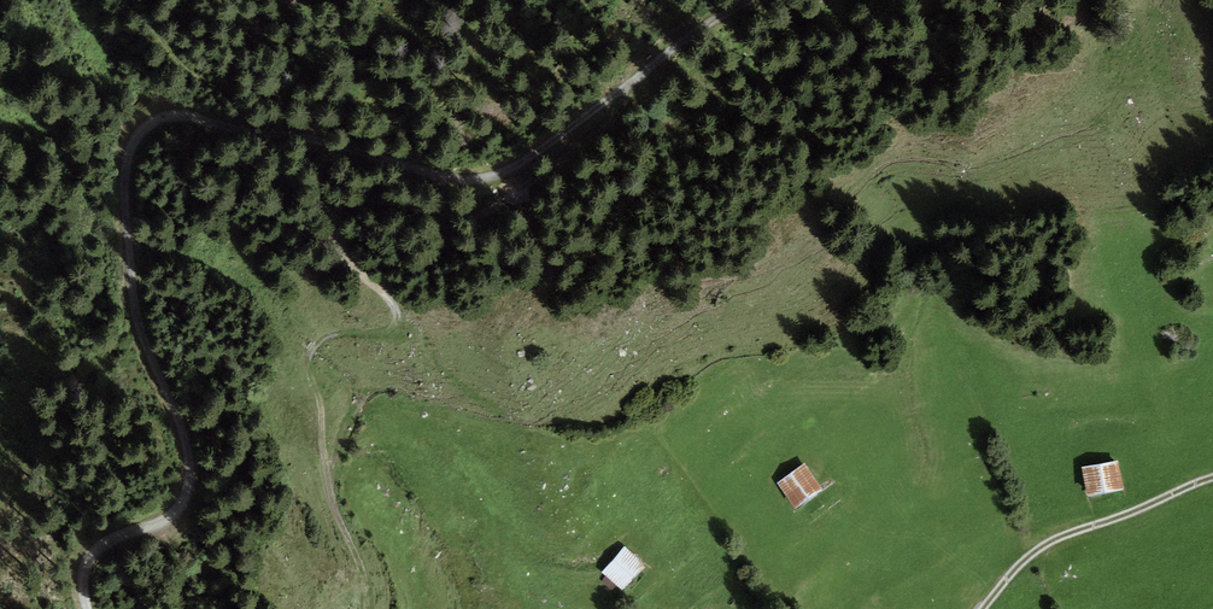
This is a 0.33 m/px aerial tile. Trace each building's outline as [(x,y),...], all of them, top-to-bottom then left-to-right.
[(1122,463),(1084,470),(1089,499),(1127,492),(1122,463)] [(806,467),(778,485),(794,511),(823,492),(806,467)] [(627,550),(603,575),(622,593),(646,568),(627,550)]
